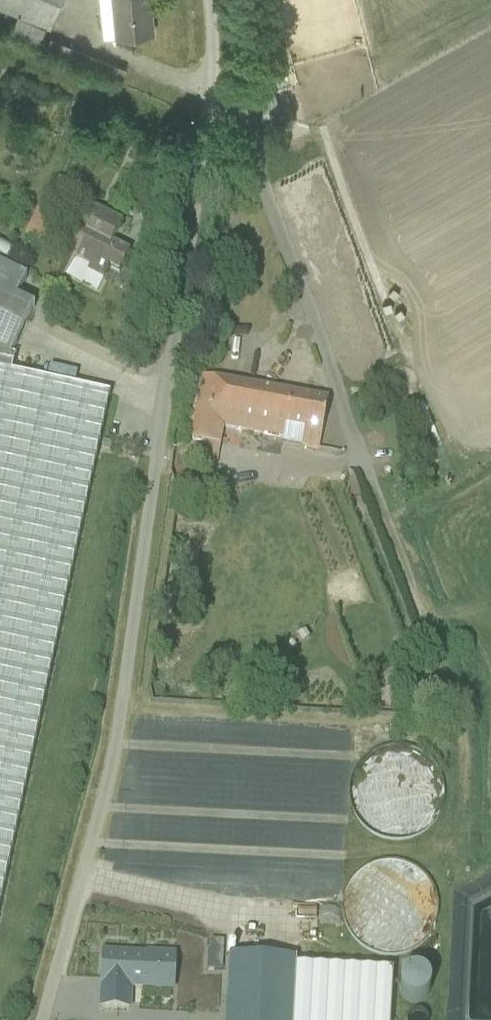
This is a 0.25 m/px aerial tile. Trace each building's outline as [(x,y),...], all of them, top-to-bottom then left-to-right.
[(44,24),(54,0),(0,0),(0,5),(44,24)] [(156,29),(154,0),(109,0),(111,32),(156,29)] [(110,269),(118,273),(130,251),(112,241),(123,221),(95,205),(76,241),(83,244),(66,275),(98,292),(110,269)] [(13,363),(37,307),(19,295),(29,276),(0,259),(0,361),(13,363)] [(111,384),(13,363),(0,361),(0,906),(111,384)] [(320,443),(328,396),(199,374),(187,440),(221,446),(225,427),(320,443)] [(366,848),(443,811),(405,731),(328,768),(366,848)] [(254,825),(254,856),(331,858),(332,827),(254,825)] [(335,881),(246,875),(243,929),(331,935),(332,915),(346,943),(383,945),(421,927),(422,911),(406,878),(407,864),(364,861),(370,872),(366,874),(371,884),(358,883),(357,898),(350,883),(351,873),(335,881)] [(176,992),(177,951),(100,948),(98,1009),(131,1010),(132,990),(176,992)] [(221,1019),(293,1019),(296,957),(224,954),(221,1019)] [(296,957),(293,1019),(431,1019),(434,964),(296,957)]
